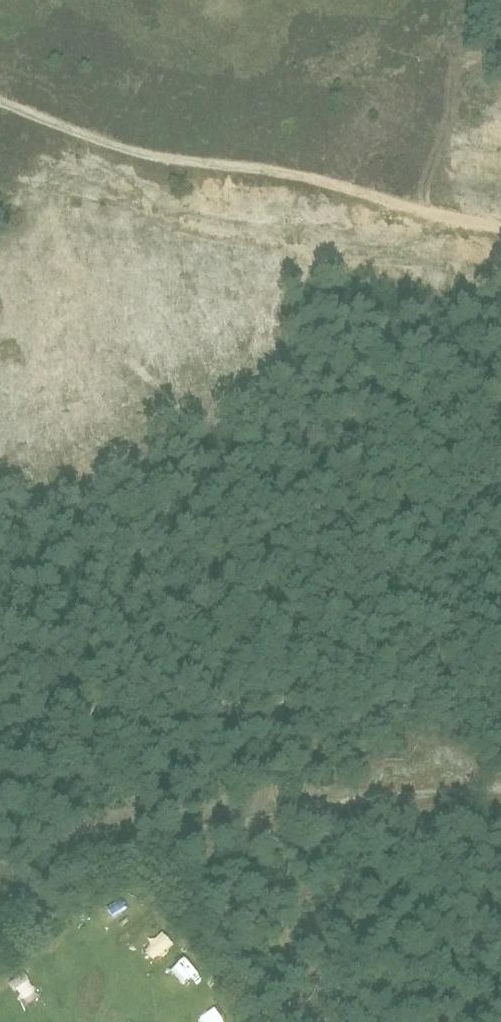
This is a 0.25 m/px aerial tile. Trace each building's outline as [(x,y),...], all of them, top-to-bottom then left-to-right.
[(159,974),(164,986),(181,980),(177,968),(159,974)]
